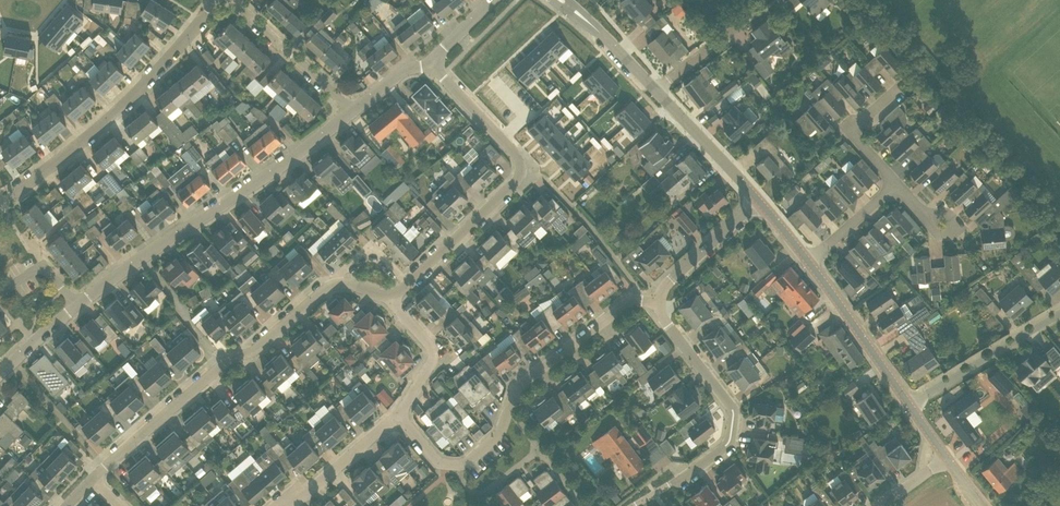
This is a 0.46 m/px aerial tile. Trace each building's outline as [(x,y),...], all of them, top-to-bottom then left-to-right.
[(84,6),(107,10),(109,0),(85,0),(84,6)] [(123,0),(109,0),(107,10),(121,12),(123,0)] [(131,17),(133,1),(127,0),(125,16),(131,17)] [(155,0),(150,0),(141,13),(153,21),(163,5),(155,0)] [(290,0),(274,0),(268,7),(283,20),(292,11),(296,6),(290,0)] [(299,2),(299,3),(305,9),(312,0),(301,0),(299,2)] [(377,7),(370,0),(365,6),(371,12),(377,7)] [(437,2),(433,5),(442,16),(453,7),(447,0),(435,0),(437,2)] [(620,2),(637,22),(638,21),(646,30),(656,21),(651,15),(649,12),(654,7),(648,0),(622,0),(620,2)] [(813,13),(820,21),(832,11),(827,5),(831,2),(830,0),(802,0),(813,13)] [(848,3),(846,0),(838,0),(835,2),(841,9),(848,3)] [(137,18),(139,2),(133,1),(131,17),(137,18)] [(679,3),(672,9),(680,18),(687,12),(679,3)] [(67,4),(57,15),(75,30),(84,19),(67,4)] [(153,21),(165,28),(175,13),(163,5),(153,21)] [(318,19),(326,11),(322,7),(314,15),(318,19)] [(336,13),(330,7),(321,18),(327,23),(336,13)] [(412,24),(420,34),(434,23),(425,13),(420,7),(407,18),(412,24)] [(368,21),(373,15),(367,8),(361,14),(368,21)] [(283,20),(298,34),(307,24),(292,11),(283,20)] [(66,40),(75,30),(57,15),(48,26),(66,40)] [(677,59),(689,50),(682,42),(672,30),(674,28),(663,16),(656,21),(646,30),(654,39),(648,44),(661,60),(671,52),(677,59)] [(230,21),(218,35),(223,40),(218,45),(223,50),(228,45),(241,31),(230,21)] [(360,29),(353,21),(349,25),(348,25),(355,33),(356,33),(360,29)] [(755,45),(751,48),(760,61),(754,65),(764,77),(770,72),(768,68),(771,65),(765,57),(770,53),(784,55),(794,48),(787,39),(785,41),(773,25),(771,26),(767,21),(758,27),(760,30),(755,34),(757,37),(752,41),(755,45)] [(398,35),(406,45),(420,34),(412,24),(398,35)] [(66,40),(48,26),(39,36),(56,51),(66,40)] [(156,34),(149,27),(144,32),(152,39),(156,34)] [(315,32),(306,41),(321,55),(330,45),(335,39),(323,28),(318,30),(316,33),(315,32)] [(553,30),(543,40),(558,57),(569,47),(553,30)] [(238,54),(251,40),(241,31),(228,45),(238,54)] [(4,52),(16,54),(20,35),(8,32),(4,52)] [(141,55),(150,45),(136,32),(126,42),(141,55)] [(341,33),(338,37),(337,37),(343,43),(347,38),(341,33)] [(20,35),(16,54),(28,57),(32,37),(20,35)] [(111,52),(104,46),(94,37),(90,41),(106,57),(111,52)] [(261,49),(251,40),(238,54),(248,63),(261,49)] [(548,66),(558,57),(543,40),(533,50),(548,66)] [(387,61),(397,52),(388,41),(378,49),(387,61)] [(884,66),(892,75),(903,65),(881,41),(871,49),(876,55),(870,61),(879,71),(884,66)] [(104,46),(111,52),(115,48),(108,42),(104,46)] [(117,52),(132,65),(141,55),(126,42),(117,52)] [(96,50),(90,44),(84,51),(89,56),(96,50)] [(336,69),(345,59),(330,45),(321,55),(336,69)] [(207,49),(202,53),(210,63),(215,59),(207,49)] [(251,90),(260,81),(255,77),(271,59),(261,49),(248,63),(242,69),(253,79),(246,86),(251,90)] [(378,49),(367,58),(376,69),(387,61),(378,49)] [(548,66),(533,50),(522,59),(538,76),(548,66)] [(225,68),(234,59),(229,54),(220,64),(225,68)] [(75,61),(72,58),(68,62),(69,62),(73,67),(84,79),(88,75),(86,73),(85,72),(86,72),(82,67),(82,68),(75,61)] [(114,83),(124,73),(111,59),(100,69),(114,83)] [(239,63),(234,59),(225,68),(230,73),(239,63)] [(522,59),(512,69),(528,85),(538,76),(522,59)] [(825,64),(821,59),(816,63),(821,68),(825,64)] [(863,85),(871,94),(881,84),(874,76),(879,71),(870,61),(854,75),(863,85)] [(200,88),(210,78),(198,64),(187,73),(200,88)] [(684,85),(700,106),(718,92),(708,78),(714,73),(707,64),(700,69),(702,72),(698,76),(697,75),(684,85)] [(609,76),(600,65),(583,81),(593,91),(609,76)] [(75,74),(73,76),(80,83),(84,79),(73,67),(71,69),(75,74)] [(755,72),(751,67),(746,71),(750,76),(755,72)] [(278,91),(279,91),(292,77),(281,68),(264,87),(273,97),(278,91)] [(100,69),(90,78),(104,92),(114,83),(100,69)] [(844,96),(855,108),(865,98),(858,90),(863,85),(854,75),(850,71),(845,75),(843,72),(832,82),(834,85),(844,96)] [(748,77),(756,87),(762,82),(755,72),(750,76),(748,77)] [(207,108),(200,98),(205,94),(200,88),(187,73),(177,81),(202,112),(207,108)] [(609,76),(593,91),(602,102),(619,86),(609,76)] [(289,100),(301,87),(292,77),(279,91),(289,100)] [(720,90),(721,91),(725,96),(740,85),(739,84),(736,80),(735,78),(720,90)] [(229,90),(220,80),(215,83),(215,84),(215,85),(223,94),(229,90)] [(183,110),(189,105),(197,116),(202,112),(177,81),(166,90),(183,110)] [(260,81),(251,90),(256,95),(265,85),(260,81)] [(450,112),(451,111),(426,84),(414,95),(417,99),(411,105),(438,134),(455,118),(450,112)] [(86,109),(96,100),(84,85),(73,94),(86,109)] [(827,110),(835,118),(846,109),(839,100),(844,96),(834,85),(818,99),(827,110)] [(311,96),(301,87),(289,100),(299,110),(311,96)] [(172,119),(173,119),(183,110),(166,90),(156,99),(172,119)] [(50,96),(56,103),(60,99),(54,92),(50,95),(50,96)] [(62,103),(75,118),(86,109),(73,94),(62,103)] [(230,104),(235,100),(231,95),(226,99),(230,104)] [(56,103),(50,96),(45,99),(51,107),(56,103)] [(299,110),(309,119),(322,105),(311,96),(299,110)] [(244,99),(235,105),(240,112),(249,105),(244,99)] [(795,120),(796,121),(809,135),(809,134),(808,132),(814,127),(819,133),(821,131),(824,133),(830,127),(828,125),(830,123),(824,116),(823,114),(827,110),(818,99),(795,120)] [(641,110),(632,100),(615,115),(625,126),(641,110)] [(927,104),(933,111),(938,107),(932,100),(927,104)] [(397,125),(413,145),(418,150),(423,145),(419,140),(424,136),(429,141),(436,135),(430,127),(423,132),(398,101),(369,125),(380,139),(397,125)] [(274,116),(283,107),(278,103),(269,112),(274,116)] [(724,127),(726,129),(724,131),(731,138),(733,137),(735,139),(759,116),(749,105),(742,112),(736,105),(723,115),(730,122),(724,127)] [(876,135),(886,146),(894,139),(899,144),(910,134),(903,127),(905,124),(907,121),(907,118),(907,116),(905,113),(898,105),(882,120),(881,123),(881,127),(883,130),(876,135)] [(263,110),(254,106),(251,109),(261,121),(268,116),(263,110)] [(288,112),(283,107),(274,116),(279,121),(288,112)] [(943,118),(948,114),(943,108),(938,112),(943,118)] [(54,109),(53,110),(44,118),(56,133),(67,125),(54,109)] [(163,129),(162,128),(147,109),(136,118),(152,138),(161,131),(163,129)] [(635,136),(651,121),(641,110),(625,126),(635,136)] [(537,139),(554,124),(545,114),(528,129),(537,139)] [(720,118),(716,114),(710,119),(714,123),(720,118)] [(26,126),(31,123),(25,115),(20,119),(26,126)] [(225,116),(218,122),(233,139),(239,134),(229,121),(225,116)] [(721,127),(726,120),(721,116),(716,124),(721,127)] [(33,127),(45,142),(56,133),(44,118),(33,127)] [(125,127),(137,142),(143,137),(149,144),(154,140),(152,138),(136,118),(125,127)] [(760,124),(764,129),(771,123),(767,118),(760,124)] [(21,130),(26,126),(20,119),(16,123),(21,130)] [(184,144),(189,140),(199,133),(199,132),(192,124),(187,129),(183,132),(182,131),(181,129),(173,119),(172,119),(172,120),(168,124),(183,143),(184,143),(184,144)] [(208,126),(210,128),(213,125),(227,143),(233,139),(218,122),(217,120),(213,123),(212,123),(208,126)] [(270,150),(282,140),(271,128),(266,122),(261,126),(255,131),(270,150)] [(282,127),(290,136),(295,132),(287,122),(282,127)] [(183,143),(168,124),(162,128),(163,129),(161,131),(163,133),(165,131),(178,147),(183,143)] [(537,139),(547,150),(564,134),(554,124),(537,139)] [(467,138),(475,130),(470,125),(462,133),(467,138)] [(891,151),(900,162),(909,154),(914,159),(924,150),(932,142),(918,126),(910,134),(899,144),(891,151)] [(963,129),(956,135),(962,142),(969,137),(963,129)] [(666,141),(657,130),(639,147),(641,146),(652,158),(643,165),(652,175),(653,174),(669,159),(664,154),(674,145),(669,138),(666,141)] [(255,131),(248,136),(243,140),(249,147),(248,147),(258,160),(270,150),(255,131)] [(25,133),(23,134),(13,141),(25,157),(36,149),(25,133)] [(573,144),(564,134),(547,150),(556,160),(573,144)] [(360,168),(366,162),(376,153),(360,135),(355,140),(352,137),(352,135),(341,146),(360,168)] [(768,177),(775,171),(784,182),(794,173),(777,153),(778,152),(777,151),(779,149),(767,135),(754,146),(764,158),(757,164),(768,177)] [(125,149),(114,136),(104,145),(115,158),(125,149)] [(969,150),(975,145),(970,139),(964,144),(969,150)] [(845,140),(840,145),(844,149),(849,144),(845,140)] [(2,150),(14,165),(25,157),(13,141),(2,150)] [(501,154),(490,143),(470,162),(489,182),(494,178),(492,176),(497,172),(491,166),(496,161),(495,160),(501,154)] [(197,161),(203,156),(193,144),(187,149),(197,161)] [(235,172),(246,163),(236,150),(235,151),(230,144),(218,154),(235,172)] [(556,160),(566,170),(583,154),(573,144),(556,160)] [(104,145),(93,154),(104,167),(115,158),(104,145)] [(405,161),(390,145),(381,153),(395,169),(405,161)] [(136,150),(144,160),(148,156),(140,146),(136,150)] [(621,148),(616,153),(620,157),(624,152),(621,148)] [(192,166),(197,161),(187,149),(185,151),(182,154),(192,166)] [(131,154),(139,163),(144,160),(136,150),(131,154)] [(699,160),(691,150),(676,163),(679,166),(660,182),(653,174),(652,175),(641,184),(649,193),(655,187),(661,194),(699,160)] [(936,153),(931,157),(924,150),(914,159),(919,164),(910,172),(920,183),(934,169),(945,160),(939,153),(936,153)] [(349,175),(328,151),(312,165),(324,179),(328,175),(337,185),(349,175)] [(218,154),(207,163),(213,170),(223,182),(235,172),(218,154)] [(592,165),(583,154),(566,170),(575,180),(592,165)] [(824,159),(815,167),(820,172),(829,165),(827,163),(833,158),(830,154),(824,159)] [(880,177),(862,157),(846,171),(863,191),(874,181),(875,182),(880,177)] [(693,181),(708,169),(699,160),(661,194),(666,200),(690,179),(693,181)] [(940,175),(931,182),(940,193),(954,180),(959,176),(945,160),(934,169),(940,175)] [(470,182),(478,190),(483,186),(484,187),(489,182),(470,162),(460,171),(455,176),(465,186),(470,182)] [(92,176),(82,163),(71,172),(82,185),(92,176)] [(199,195),(211,185),(200,174),(194,167),(183,177),(188,184),(189,183),(199,195)] [(147,174),(161,191),(166,187),(156,175),(151,170),(147,174)] [(464,203),(468,199),(460,191),(465,186),(455,176),(449,170),(444,174),(448,178),(439,187),(460,210),(465,205),(464,203)] [(166,187),(172,182),(162,171),(156,175),(166,187)] [(864,192),(863,191),(846,171),(830,186),(847,205),(858,195),(859,197),(864,192)] [(959,186),(950,193),(959,204),(968,196),(978,187),(964,171),(959,176),(954,180),(959,186)] [(71,172),(60,181),(71,194),(82,185),(71,172)] [(296,204),(302,199),(303,200),(317,187),(304,172),(290,185),(295,191),(290,196),(296,204)] [(115,181),(107,173),(103,177),(110,185),(111,185),(116,191),(119,189),(113,183),(115,181)] [(350,180),(364,195),(372,189),(358,173),(350,180)] [(583,179),(589,185),(595,180),(589,173),(583,179)] [(597,180),(601,187),(610,183),(606,176),(597,180)] [(110,185),(103,177),(98,181),(105,189),(109,186),(110,185)] [(178,193),(188,205),(199,195),(189,183),(188,184),(183,177),(179,180),(177,182),(172,186),(178,192),(178,193)] [(1003,183),(1008,189),(1012,192),(1013,193),(1017,190),(1013,185),(1006,179),(1003,183)] [(978,187),(968,196),(973,202),(964,209),(974,220),(982,212),(997,199),(983,183),(978,187)] [(415,196),(416,197),(422,192),(418,188),(415,185),(411,189),(410,190),(415,196)] [(825,212),(831,219),(842,210),(843,211),(848,206),(847,205),(830,186),(814,200),(825,212)] [(55,187),(51,191),(58,199),(63,195),(55,187)] [(123,201),(130,210),(135,206),(128,197),(130,195),(124,187),(116,193),(121,198),(123,201)] [(443,211),(449,217),(454,213),(455,215),(460,210),(439,187),(432,193),(433,197),(427,203),(439,216),(443,211)] [(787,192),(791,197),(796,193),(795,189),(793,187),(787,192)] [(695,201),(699,205),(703,210),(709,204),(714,211),(728,199),(718,188),(709,196),(705,192),(695,201)] [(1006,246),(1006,239),(1008,239),(1010,239),(1011,238),(1012,238),(1014,236),(1014,235),(1015,233),(1015,231),(1015,230),(1014,228),(1013,227),(1012,226),(1011,225),(1009,225),(1008,225),(1004,225),(1003,215),(999,211),(1019,193),(1017,190),(1013,193),(1012,192),(1008,189),(997,199),(982,212),(990,222),(991,230),(982,231),(984,248),(1006,246)] [(261,202),(260,204),(278,223),(296,207),(281,192),(276,197),(272,193),(267,198),(266,197),(260,201),(261,202)] [(387,192),(381,198),(387,205),(394,199),(393,198),(395,196),(392,192),(389,194),(387,192)] [(555,227),(569,214),(555,200),(551,204),(542,194),(533,203),(538,209),(551,223),(555,227)] [(163,217),(174,209),(163,196),(153,204),(163,217)] [(811,196),(789,216),(798,227),(804,221),(812,229),(822,220),(819,217),(825,212),(814,200),(811,196)] [(123,201),(118,205),(125,214),(130,210),(123,201)] [(332,201),(327,206),(336,217),(341,212),(332,201)] [(31,225),(44,213),(36,203),(23,214),(31,225)] [(65,215),(73,208),(69,203),(63,208),(63,212),(65,215)] [(81,218),(86,213),(82,209),(78,204),(73,208),(77,213),(81,218)] [(142,213),(146,218),(153,226),(163,217),(153,204),(142,213)] [(534,231),(541,224),(545,228),(551,223),(538,209),(533,213),(524,204),(516,212),(534,231)] [(679,206),(672,213),(675,217),(682,210),(679,206)] [(879,219),(898,240),(913,226),(917,230),(921,227),(905,209),(902,212),(897,206),(886,216),(884,214),(879,219)] [(385,216),(380,220),(372,228),(378,234),(376,236),(378,239),(399,219),(401,218),(390,207),(383,213),(385,216)] [(77,213),(73,208),(65,215),(69,220),(77,213)] [(238,220),(240,222),(252,237),(264,227),(268,232),(274,227),(265,217),(261,221),(250,209),(246,212),(245,213),(244,214),(242,216),(238,220)] [(310,223),(315,217),(309,210),(303,215),(310,223)] [(675,217),(689,233),(697,226),(682,210),(675,217)] [(357,238),(342,222),(347,218),(342,212),(337,217),(338,218),(329,227),(335,233),(351,249),(354,246),(351,244),(357,238)] [(507,221),(514,228),(516,230),(511,234),(520,244),(523,247),(536,234),(534,231),(516,212),(507,221)] [(40,235),(53,224),(44,213),(31,225),(40,235)] [(81,218),(77,213),(69,220),(72,224),(81,218)] [(96,221),(89,213),(83,218),(90,228),(96,221)] [(419,221),(424,227),(429,222),(424,216),(419,221)] [(368,225),(364,217),(356,221),(359,229),(368,225)] [(128,240),(138,231),(127,218),(117,227),(128,240)] [(326,223),(321,218),(317,221),(317,222),(322,227),(326,223)] [(383,239),(389,245),(408,227),(399,219),(378,239),(381,242),(383,239)] [(434,219),(431,222),(429,223),(437,232),(442,228),(434,219)] [(893,246),(893,244),(898,240),(879,219),(873,223),(875,225),(865,235),(883,255),(892,250),(893,249),(893,246)] [(106,235),(117,249),(128,240),(117,227),(111,220),(102,228),(107,235),(106,235)] [(90,228),(97,237),(102,233),(95,224),(90,228)] [(248,240),(239,229),(233,234),(225,225),(213,235),(227,252),(233,247),(237,251),(248,240)] [(410,241),(410,240),(417,234),(413,230),(410,226),(408,227),(389,245),(394,251),(392,254),(394,256),(410,241)] [(1037,233),(1040,237),(1049,231),(1047,226),(1037,233)] [(584,232),(579,227),(574,231),(579,237),(584,232)] [(93,241),(97,237),(90,228),(86,232),(93,241)] [(605,232),(611,239),(616,234),(610,228),(606,232),(605,232)] [(294,235),(289,229),(282,236),(287,241),(294,235)] [(506,239),(497,229),(488,238),(503,253),(510,246),(515,249),(520,244),(511,234),(506,239)] [(617,245),(631,237),(627,230),(611,239),(617,245)] [(584,232),(579,237),(577,239),(582,244),(590,238),(586,231),(584,232)] [(1055,236),(1050,231),(1044,236),(1047,239),(1051,239),(1055,236)] [(348,251),(351,249),(335,233),(327,241),(340,254),(346,249),(348,251)] [(62,234),(49,245),(57,256),(71,245),(62,234)] [(871,274),(887,259),(883,255),(865,235),(864,234),(858,238),(859,239),(849,249),(850,251),(870,273),(871,274)] [(757,280),(771,269),(766,262),(775,255),(766,243),(759,237),(744,249),(759,267),(751,274),(757,280)] [(488,238),(479,246),(488,256),(484,260),(493,270),(498,265),(496,260),(503,253),(488,238)] [(622,258),(637,275),(644,268),(647,272),(655,266),(663,260),(663,259),(670,253),(658,239),(645,250),(639,244),(622,258)] [(231,265),(212,243),(206,248),(200,241),(188,252),(193,258),(198,263),(203,270),(215,259),(224,270),(226,269),(230,274),(234,271),(231,265)] [(323,264),(328,260),(333,266),(336,262),(334,260),(340,254),(327,241),(313,254),(323,264)] [(405,263),(419,250),(410,241),(394,256),(397,259),(399,257),(405,263)] [(274,255),(281,250),(275,242),(268,248),(274,255)] [(312,256),(301,244),(296,248),(299,252),(290,260),(304,276),(313,268),(307,261),(312,256)] [(79,255),(71,245),(57,256),(66,266),(79,255)] [(260,254),(266,249),(262,245),(257,250),(260,254)] [(254,248),(241,258),(247,265),(259,255),(254,248)] [(851,296),(857,290),(864,284),(861,281),(870,273),(850,251),(845,255),(848,259),(837,268),(849,282),(843,287),(851,296)] [(961,278),(958,252),(944,254),(945,266),(938,266),(939,280),(961,278)] [(94,266),(100,261),(104,266),(109,262),(102,253),(91,262),(94,266)] [(75,277),(88,266),(79,255),(66,266),(75,277)] [(479,265),(470,255),(461,264),(476,279),(482,286),(496,273),(493,270),(484,260),(479,265)] [(930,255),(916,257),(918,282),(939,280),(938,266),(931,267),(930,255)] [(1038,291),(1045,285),(1052,293),(1059,286),(1059,262),(1057,258),(1049,264),(1048,262),(1040,269),(1034,262),(1030,266),(1021,256),(1020,257),(1013,262),(1038,291)] [(200,275),(189,262),(184,266),(176,257),(163,268),(176,283),(182,277),(189,285),(200,275)] [(543,267),(548,262),(545,259),(541,259),(539,262),(543,267)] [(240,260),(234,266),(240,273),(247,267),(240,260)] [(287,275),(294,284),(296,283),(297,284),(303,278),(302,277),(304,276),(290,260),(281,268),(278,264),(273,269),(282,279),(287,275)] [(621,279),(607,260),(598,268),(602,272),(595,277),(608,294),(619,286),(616,283),(621,279)] [(96,272),(104,266),(100,261),(94,266),(92,267),(93,268),(96,272)] [(716,263),(711,267),(717,275),(722,271),(716,263)] [(461,264),(452,272),(461,281),(456,286),(466,296),(474,304),(480,298),(473,290),(475,287),(472,283),(476,279),(461,264)] [(540,270),(536,265),(532,268),(536,273),(540,270)] [(790,266),(777,278),(769,285),(764,290),(767,293),(775,293),(778,290),(784,297),(803,280),(790,266)] [(553,273),(549,267),(543,272),(548,277),(553,273)] [(283,293),(285,292),(277,283),(282,279),(273,269),(268,273),(271,276),(262,284),(275,300),(277,299),(278,300),(284,294),(283,293)] [(536,275),(541,281),(545,277),(540,272),(536,275)] [(598,302),(608,294),(595,277),(589,282),(585,277),(576,285),(588,301),(593,297),(598,302)] [(871,288),(877,283),(872,277),(866,282),(871,288)] [(162,289),(153,278),(145,285),(141,280),(130,290),(144,307),(156,297),(154,295),(162,289)] [(258,299),(266,308),(275,300),(262,284),(257,278),(242,291),(245,293),(253,303),(258,299)] [(769,285),(763,278),(752,289),(752,290),(748,293),(753,298),(757,294),(758,295),(764,290),(769,285)] [(530,280),(525,284),(529,290),(534,286),(530,280)] [(805,310),(819,298),(803,280),(784,297),(791,305),(797,300),(805,310)] [(443,295),(435,286),(431,281),(421,290),(425,295),(417,302),(422,307),(419,309),(423,313),(443,295)] [(702,281),(690,290),(688,291),(692,297),(680,306),(688,316),(711,298),(712,297),(705,288),(706,285),(702,281)] [(742,281),(740,289),(747,292),(750,284),(742,281)] [(975,292),(995,314),(1001,309),(981,287),(977,283),(972,288),(975,292)] [(1000,301),(1013,317),(1025,307),(1024,306),(1032,299),(1019,284),(1000,301)] [(583,305),(588,301),(576,285),(566,292),(570,296),(563,301),(576,319),(587,311),(583,305)] [(941,298),(940,287),(931,288),(932,299),(941,298)] [(867,303),(875,315),(884,308),(888,314),(900,306),(887,288),(867,303)] [(501,291),(495,296),(501,304),(507,299),(501,291)] [(539,303),(544,309),(556,325),(562,321),(566,327),(576,319),(563,301),(556,292),(556,293),(550,298),(539,303)] [(255,318),(256,317),(249,307),(253,303),(245,293),(240,298),(243,301),(233,309),(247,325),(248,324),(256,319),(255,318)] [(749,301),(753,298),(748,293),(745,296),(749,301)] [(196,294),(186,299),(189,306),(199,301),(196,294)] [(516,294),(511,298),(515,303),(520,299),(516,294)] [(446,317),(456,309),(443,295),(423,313),(426,317),(429,315),(433,320),(441,313),(446,317)] [(327,306),(331,310),(330,310),(339,320),(340,318),(345,324),(351,318),(356,314),(351,309),(358,303),(359,303),(352,299),(351,299),(352,300),(349,302),(345,297),(340,302),(336,297),(327,306)] [(132,326),(144,316),(135,305),(132,301),(125,307),(118,298),(105,309),(122,329),(129,323),(132,326)] [(688,316),(696,327),(708,317),(712,322),(723,314),(711,298),(688,316)] [(744,298),(738,302),(748,316),(754,312),(744,298)] [(900,306),(888,314),(879,321),(881,325),(879,327),(883,332),(885,330),(887,332),(897,326),(901,332),(913,325),(914,324),(931,312),(925,305),(913,314),(905,302),(900,306)] [(487,304),(481,308),(486,316),(492,312),(487,304)] [(959,310),(963,315),(969,311),(965,305),(959,310)] [(501,306),(497,312),(504,317),(508,311),(501,306)] [(456,309),(446,317),(443,320),(447,325),(444,327),(449,332),(446,335),(450,339),(471,320),(462,311),(461,312),(457,308),(456,309)] [(238,333),(247,325),(233,309),(224,317),(221,313),(216,318),(225,328),(230,324),(238,333)] [(351,318),(364,333),(383,316),(377,312),(377,313),(375,316),(370,311),(366,314),(362,309),(356,314),(351,318)] [(532,326),(545,343),(555,335),(551,329),(556,325),(544,309),(535,316),(538,321),(532,326)] [(195,323),(206,335),(210,331),(217,338),(218,337),(219,338),(226,332),(225,331),(226,329),(225,328),(216,318),(209,310),(195,323)] [(762,319),(757,313),(753,317),(757,322),(762,319)] [(716,328),(704,337),(712,347),(735,329),(726,318),(723,314),(712,322),(716,328)] [(383,316),(364,333),(377,348),(388,338),(383,333),(387,330),(382,325),(385,322),(386,323),(383,316)] [(93,317),(80,329),(94,345),(104,337),(108,342),(118,334),(109,322),(102,328),(93,317)] [(794,335),(805,324),(799,318),(788,328),(794,335)] [(468,348),(472,344),(478,338),(483,333),(471,320),(450,339),(454,343),(456,340),(461,345),(464,343),(468,348)] [(163,325),(160,322),(156,322),(153,325),(157,330),(163,325)] [(840,362),(845,358),(851,367),(864,357),(841,325),(837,328),(833,323),(819,333),(840,362)] [(800,351),(816,336),(805,324),(794,335),(790,340),(785,345),(792,352),(797,348),(800,351)] [(913,325),(903,332),(918,354),(904,363),(915,379),(939,362),(928,346),(924,341),(925,340),(914,324),(913,325)] [(631,344),(622,351),(640,375),(648,369),(637,355),(653,343),(648,337),(649,336),(645,331),(644,332),(639,325),(625,335),(631,344)] [(330,330),(327,327),(324,329),(329,336),(338,329),(335,326),(330,330)] [(522,326),(513,334),(516,338),(525,349),(530,345),(534,351),(545,343),(532,326),(525,331),(522,326)] [(199,341),(188,328),(174,340),(177,344),(191,360),(192,359),(193,360),(200,355),(199,353),(201,352),(193,343),(197,339),(199,341)] [(305,330),(299,335),(314,352),(323,344),(326,348),(331,343),(320,330),(315,334),(310,328),(306,331),(305,330)] [(712,347),(720,357),(732,348),(736,353),(747,345),(742,338),(735,329),(712,347)] [(299,353),(294,358),(303,368),(307,372),(310,369),(310,366),(320,358),(314,352),(299,335),(293,340),(295,342),(291,344),(299,353)] [(153,345),(159,340),(155,336),(150,341),(153,345)] [(75,371),(95,354),(83,340),(78,344),(76,341),(74,343),(68,337),(56,348),(75,371)] [(388,338),(377,348),(371,352),(385,367),(390,363),(409,345),(403,342),(403,343),(401,345),(396,340),(392,344),(388,338)] [(478,338),(472,344),(476,349),(482,343),(478,338)] [(501,350),(514,366),(519,363),(517,361),(522,356),(519,353),(525,349),(516,338),(501,350)] [(666,340),(658,345),(664,354),(672,348),(666,340)] [(117,346),(126,357),(132,351),(123,341),(117,346)] [(346,348),(342,343),(337,347),(341,352),(346,348)] [(174,359),(182,368),(191,360),(177,344),(168,352),(165,349),(160,353),(169,363),(174,359)] [(409,345),(390,363),(403,378),(414,368),(409,363),(413,359),(408,354),(411,352),(412,352),(409,345)] [(498,345),(488,352),(481,358),(493,371),(495,373),(500,368),(503,371),(508,367),(510,370),(514,366),(501,350),(498,345)] [(740,359),(728,368),(735,378),(759,360),(747,345),(736,353),(740,359)] [(466,350),(459,355),(463,359),(469,353),(466,350)] [(623,374),(631,368),(627,361),(620,352),(616,355),(612,350),(607,354),(605,351),(601,354),(617,376),(618,378),(623,374)] [(1037,350),(1032,355),(1031,354),(1023,361),(1017,367),(1029,382),(1039,374),(1045,381),(1054,373),(1056,375),(1057,374),(1054,370),(1053,369),(1058,364),(1059,364),(1048,350),(1041,356),(1037,350)] [(63,388),(69,382),(62,373),(66,369),(58,359),(53,363),(45,353),(30,366),(54,395),(56,394),(57,395),(59,395),(64,391),(64,389),(63,388)] [(163,385),(172,377),(164,368),(169,363),(160,353),(155,357),(153,355),(144,363),(149,369),(163,385)] [(303,368),(294,358),(289,362),(281,353),(278,356),(277,354),(271,359),(291,382),(300,375),(298,373),(303,368)] [(596,368),(592,371),(591,372),(600,384),(601,386),(606,382),(608,384),(617,376),(601,354),(596,358),(598,360),(593,365),(596,368)] [(481,358),(478,360),(485,368),(478,374),(469,363),(460,370),(474,387),(493,371),(481,358)] [(271,378),(266,382),(275,392),(280,388),(283,391),(292,383),(291,382),(271,359),(265,365),(266,366),(263,369),(271,378)] [(645,363),(649,368),(653,364),(650,360),(645,363)] [(735,378),(743,388),(756,379),(760,384),(771,376),(759,360),(735,378)] [(133,377),(137,373),(138,372),(128,361),(122,365),(133,377)] [(361,375),(369,368),(362,361),(355,368),(361,375)] [(680,378),(669,364),(659,371),(654,364),(648,369),(640,375),(637,378),(642,384),(649,380),(659,394),(680,378)] [(988,378),(1003,394),(1015,383),(999,367),(988,378)] [(146,384),(153,393),(155,391),(156,392),(162,387),(161,386),(163,385),(149,369),(140,377),(137,373),(132,378),(141,388),(146,384)] [(474,387),(460,370),(452,378),(461,389),(453,395),(458,401),(474,387)] [(591,372),(586,376),(581,370),(575,374),(573,371),(569,375),(586,397),(596,390),(595,388),(600,384),(591,372)] [(341,380),(346,376),(342,371),(336,375),(341,380)] [(443,371),(438,376),(443,382),(449,377),(443,371)] [(474,387),(488,404),(497,397),(488,386),(498,377),(495,373),(493,371),(474,387)] [(371,379),(366,373),(361,376),(367,383),(371,379)] [(573,410),(578,406),(577,404),(586,397),(569,375),(565,378),(567,381),(561,385),(564,388),(560,391),(562,393),(560,394),(573,410)] [(794,384),(789,375),(784,379),(789,387),(791,386),(793,388),(796,386),(794,384)] [(272,399),(269,397),(275,392),(266,382),(261,386),(253,377),(250,380),(248,379),(242,384),(258,401),(263,407),(272,399)] [(142,402),(144,401),(136,392),(141,388),(132,378),(127,382),(125,380),(116,388),(135,409),(136,408),(137,409),(143,403),(142,402)] [(431,384),(439,393),(445,387),(438,378),(431,384)] [(353,398),(368,415),(374,410),(373,408),(376,405),(369,396),(374,392),(365,382),(363,383),(360,380),(353,387),(358,393),(353,398)] [(778,390),(784,386),(780,380),(774,384),(778,390)] [(859,388),(854,380),(842,388),(848,396),(859,388)] [(939,397),(943,406),(970,392),(966,383),(939,397)] [(242,403),(237,407),(245,416),(246,417),(251,413),(248,409),(258,401),(242,384),(236,389),(238,391),(235,393),(242,403)] [(683,417),(700,404),(689,390),(688,390),(683,384),(668,395),(673,401),(672,402),(683,417)] [(87,393),(82,387),(79,390),(79,394),(81,397),(87,393)] [(464,407),(463,406),(470,400),(479,411),(488,404),(474,387),(458,401),(464,407)] [(117,408),(125,417),(135,409),(116,388),(107,396),(109,398),(104,402),(113,412),(117,408)] [(310,392),(306,388),(301,392),(306,397),(310,392)] [(34,417),(41,410),(18,389),(12,396),(14,398),(7,405),(9,406),(4,411),(15,421),(19,416),(18,414),(24,408),(34,417)] [(870,421),(885,411),(871,390),(868,392),(867,391),(866,391),(865,391),(863,391),(862,393),(862,395),(863,396),(856,401),(870,421)] [(965,415),(981,404),(971,391),(955,402),(943,412),(967,444),(980,435),(965,415)] [(624,399),(619,393),(613,397),(617,403),(624,399)] [(394,399),(390,394),(383,401),(387,405),(394,399)] [(560,394),(555,398),(553,395),(548,399),(546,397),(542,400),(554,417),(558,422),(567,415),(573,410),(560,394)] [(452,408),(443,397),(434,404),(448,420),(464,407),(458,401),(459,402),(452,408)] [(245,416),(237,407),(236,405),(231,409),(226,404),(221,398),(212,407),(216,412),(225,422),(227,424),(236,416),(240,420),(245,416)] [(362,420),(368,415),(353,398),(344,406),(341,402),(337,406),(345,417),(350,413),(358,421),(361,419),(362,420)] [(297,405),(292,400),(287,405),(291,410),(297,405)] [(545,424),(554,417),(542,400),(537,403),(539,406),(534,410),(539,416),(533,421),(542,431),(547,427),(545,424)] [(114,427),(116,426),(108,417),(113,412),(104,402),(99,406),(102,410),(93,418),(106,434),(107,435),(115,428),(114,427)] [(321,417),(322,419),(340,440),(346,434),(345,433),(348,430),(340,421),(345,417),(337,406),(333,402),(328,407),(330,409),(321,417)] [(424,410),(418,402),(414,409),(418,414),(424,410)] [(469,412),(474,408),(470,402),(464,406),(469,412)] [(784,407),(755,402),(753,418),(758,417),(757,424),(770,426),(771,419),(774,419),(782,420),(784,407)] [(448,420),(434,404),(425,411),(434,422),(427,429),(432,434),(448,420)] [(587,415),(579,405),(578,406),(573,410),(581,420),(587,415)] [(225,422),(216,412),(211,416),(207,411),(203,406),(193,414),(208,431),(217,423),(220,427),(225,422)] [(448,420),(462,437),(470,430),(461,419),(469,413),(464,407),(448,420)] [(641,415),(647,411),(644,408),(639,407),(635,409),(639,415),(641,415)] [(15,421),(4,411),(0,416),(0,443),(1,444),(5,448),(16,436),(24,430),(15,421)] [(208,431),(193,414),(184,422),(188,427),(193,432),(188,436),(197,447),(202,442),(199,439),(208,431)] [(678,429),(685,438),(690,434),(697,443),(698,443),(699,444),(710,435),(709,433),(715,428),(707,417),(697,425),(691,419),(678,429)] [(80,422),(75,427),(86,439),(84,437),(89,433),(97,442),(106,434),(93,418),(83,426),(80,422)] [(786,418),(786,428),(795,428),(795,418),(786,418)] [(308,431),(317,441),(322,437),(330,446),(333,443),(334,445),(340,440),(322,419),(313,427),(308,431)] [(653,434),(643,422),(641,419),(635,423),(638,426),(631,431),(641,443),(652,435),(653,434)] [(453,445),(462,437),(448,420),(432,434),(436,440),(444,434),(453,445)] [(486,431),(491,426),(487,422),(486,421),(481,426),(486,431)] [(615,425),(602,436),(614,451),(610,454),(627,475),(627,476),(644,462),(615,425)] [(484,433),(480,428),(473,434),(477,440),(484,433)] [(658,429),(656,437),(664,439),(666,431),(658,429)] [(860,429),(854,432),(858,437),(863,434),(860,429)] [(63,434),(58,430),(53,434),(58,439),(63,434)] [(200,450),(197,447),(188,436),(183,440),(179,435),(174,430),(165,438),(180,455),(185,462),(200,450)] [(306,439),(297,447),(312,464),(318,459),(316,457),(320,455),(312,446),(317,441),(308,431),(303,435),(306,439)] [(26,434),(20,441),(26,447),(32,439),(26,434)] [(436,440),(432,434),(429,436),(437,446),(440,444),(436,440)] [(804,437),(787,435),(785,444),(802,447),(804,437)] [(911,456),(900,443),(895,436),(882,445),(881,444),(879,443),(878,444),(874,439),(869,443),(878,455),(890,470),(889,469),(896,464),(897,466),(911,456)] [(747,458),(758,459),(756,470),(768,471),(770,461),(772,461),(774,447),(777,447),(778,440),(755,437),(754,444),(749,444),(750,443),(747,458)] [(80,447),(71,438),(69,440),(66,444),(75,452),(80,447)] [(165,456),(160,461),(169,471),(174,467),(171,463),(180,455),(165,438),(156,446),(161,451),(165,456)] [(676,450),(666,438),(659,443),(669,455),(676,450)] [(816,447),(810,438),(804,443),(810,451),(816,447)] [(292,441),(284,448),(278,440),(277,440),(271,446),(280,456),(289,466),(293,462),(301,471),(304,468),(306,469),(312,464),(297,447),(292,441)] [(878,455),(869,443),(866,440),(861,444),(872,459),(878,455)] [(420,455),(411,445),(406,449),(399,441),(395,443),(389,448),(403,465),(412,457),(415,460),(420,455)] [(75,452),(66,444),(62,448),(58,445),(51,453),(69,470),(77,462),(71,457),(75,452)] [(286,473),(278,464),(275,460),(280,456),(271,446),(268,449),(256,459),(264,468),(276,483),(286,473)] [(408,471),(403,465),(389,448),(383,453),(380,457),(388,466),(383,470),(391,480),(396,484),(400,480),(399,479),(408,471)] [(967,466),(979,458),(973,449),(961,458),(967,466)] [(42,462),(61,479),(69,470),(51,453),(42,462)] [(33,459),(28,454),(24,458),(28,463),(33,459)] [(137,462),(152,480),(155,483),(169,471),(160,461),(155,465),(151,460),(146,454),(137,462)] [(998,456),(982,470),(1000,491),(1022,472),(1014,462),(1008,467),(998,456)] [(857,471),(863,479),(869,487),(874,483),(880,480),(885,475),(873,460),(857,471)] [(34,470),(37,474),(33,478),(42,487),(47,483),(52,488),(61,479),(42,462),(34,470)] [(146,491),(143,487),(152,480),(137,462),(127,471),(132,476),(137,481),(132,485),(140,496),(146,491)] [(224,467),(219,462),(214,466),(218,472),(224,467)] [(253,462),(243,470),(263,493),(264,494),(276,483),(264,468),(261,471),(253,462)] [(719,478),(721,480),(717,483),(724,494),(729,490),(731,493),(742,485),(741,482),(747,478),(735,462),(724,471),(726,473),(719,478)] [(5,477),(12,470),(5,463),(0,469),(0,473),(5,477)] [(426,464),(419,470),(424,477),(431,471),(426,464)] [(18,465),(13,470),(18,474),(22,469),(18,465)] [(388,486),(386,484),(391,480),(383,470),(378,474),(370,465),(367,468),(366,467),(360,473),(379,494),(388,486)] [(808,467),(801,472),(805,477),(812,472),(808,467)] [(843,470),(838,474),(827,481),(833,488),(830,490),(836,498),(839,496),(845,505),(846,504),(852,503),(853,499),(858,495),(849,483),(855,479),(846,467),(846,468),(843,470)] [(263,493),(243,470),(233,479),(236,482),(231,487),(239,497),(245,492),(253,502),(263,493)] [(545,470),(534,478),(541,489),(536,493),(538,495),(556,481),(548,470),(545,470)] [(359,490),(354,494),(363,504),(368,500),(370,502),(379,494),(360,473),(354,478),(355,479),(352,482),(359,490)] [(210,481),(204,475),(200,478),(205,485),(210,481)] [(33,478),(32,479),(28,476),(16,488),(35,505),(44,497),(38,492),(42,487),(33,478)] [(530,488),(521,477),(518,476),(506,485),(520,503),(519,504),(521,505),(526,505),(523,501),(519,496),(530,488)] [(3,486),(5,489),(11,488),(13,486),(8,480),(3,486)] [(203,484),(200,480),(194,485),(198,489),(203,484)] [(538,495),(546,505),(547,505),(565,492),(556,481),(538,495)] [(219,502),(223,505),(239,505),(235,501),(239,497),(231,487),(226,482),(221,486),(228,494),(219,502)] [(826,505),(832,500),(819,482),(812,488),(819,497),(807,505),(827,505),(826,505)] [(692,495),(692,496),(700,505),(710,505),(719,499),(707,484),(701,488),(699,485),(690,493),(692,495)] [(495,494),(504,505),(517,505),(519,504),(520,503),(506,485),(495,494)] [(344,487),(339,491),(347,501),(352,497),(344,487)] [(35,505),(16,488),(4,501),(7,505),(9,505),(35,505)] [(408,497),(413,493),(409,488),(404,492),(408,497)] [(621,498),(615,490),(609,495),(616,502),(621,498)] [(574,503),(565,492),(547,505),(570,505),(574,503)] [(390,505),(398,505),(406,499),(402,493),(389,505),(390,505)] [(205,504),(203,502),(198,505),(223,505),(219,502),(214,496),(205,504)] [(352,497),(347,501),(351,505),(356,501),(352,497)]
